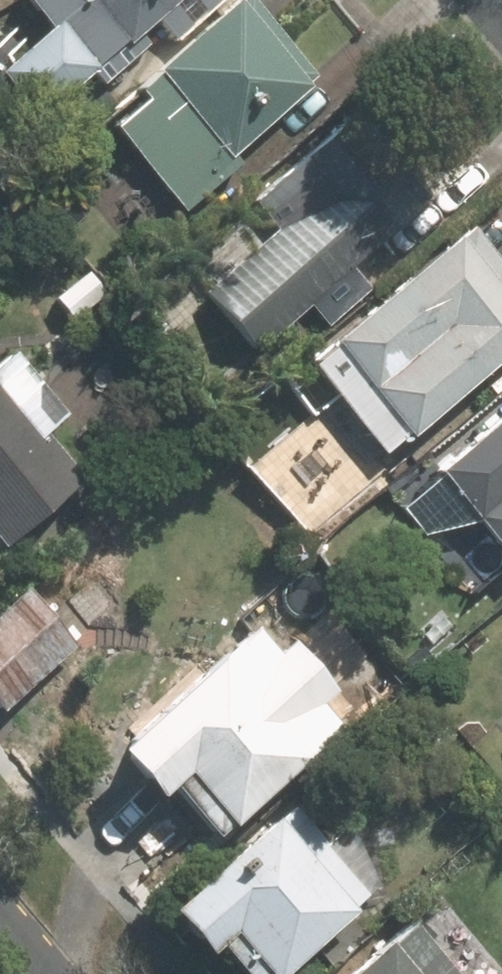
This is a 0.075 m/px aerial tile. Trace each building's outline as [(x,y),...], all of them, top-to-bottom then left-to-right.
[(50,18),(3,58),(51,117),(111,68),(194,0),(35,0),(50,18)] [(259,0),(242,0),(130,94),(136,100),(116,117),(193,210),(248,164),(234,147),(321,74),(259,0)] [(274,225),(210,277),(267,348),(450,202),(372,104),(253,199),(274,225)] [(476,217),(315,354),(398,452),(501,364),(501,248),(476,217)] [(46,431),(77,402),(22,341),(0,361),(0,513),(21,537),(88,477),(46,431)] [(501,543),(501,412),(422,480),(459,523),(474,510),(501,543)] [(0,611),(0,703),(3,707),(117,604),(68,550),(0,611)] [(288,638),(266,614),(124,748),(172,798),(187,784),(235,835),(356,720),(334,697),(349,683),(298,629),(288,638)] [(296,792),(182,900),(222,943),(227,938),(261,973),(284,973),(381,882),(296,792)] [(428,881),(329,973),(501,973),(501,959),(428,881)]
